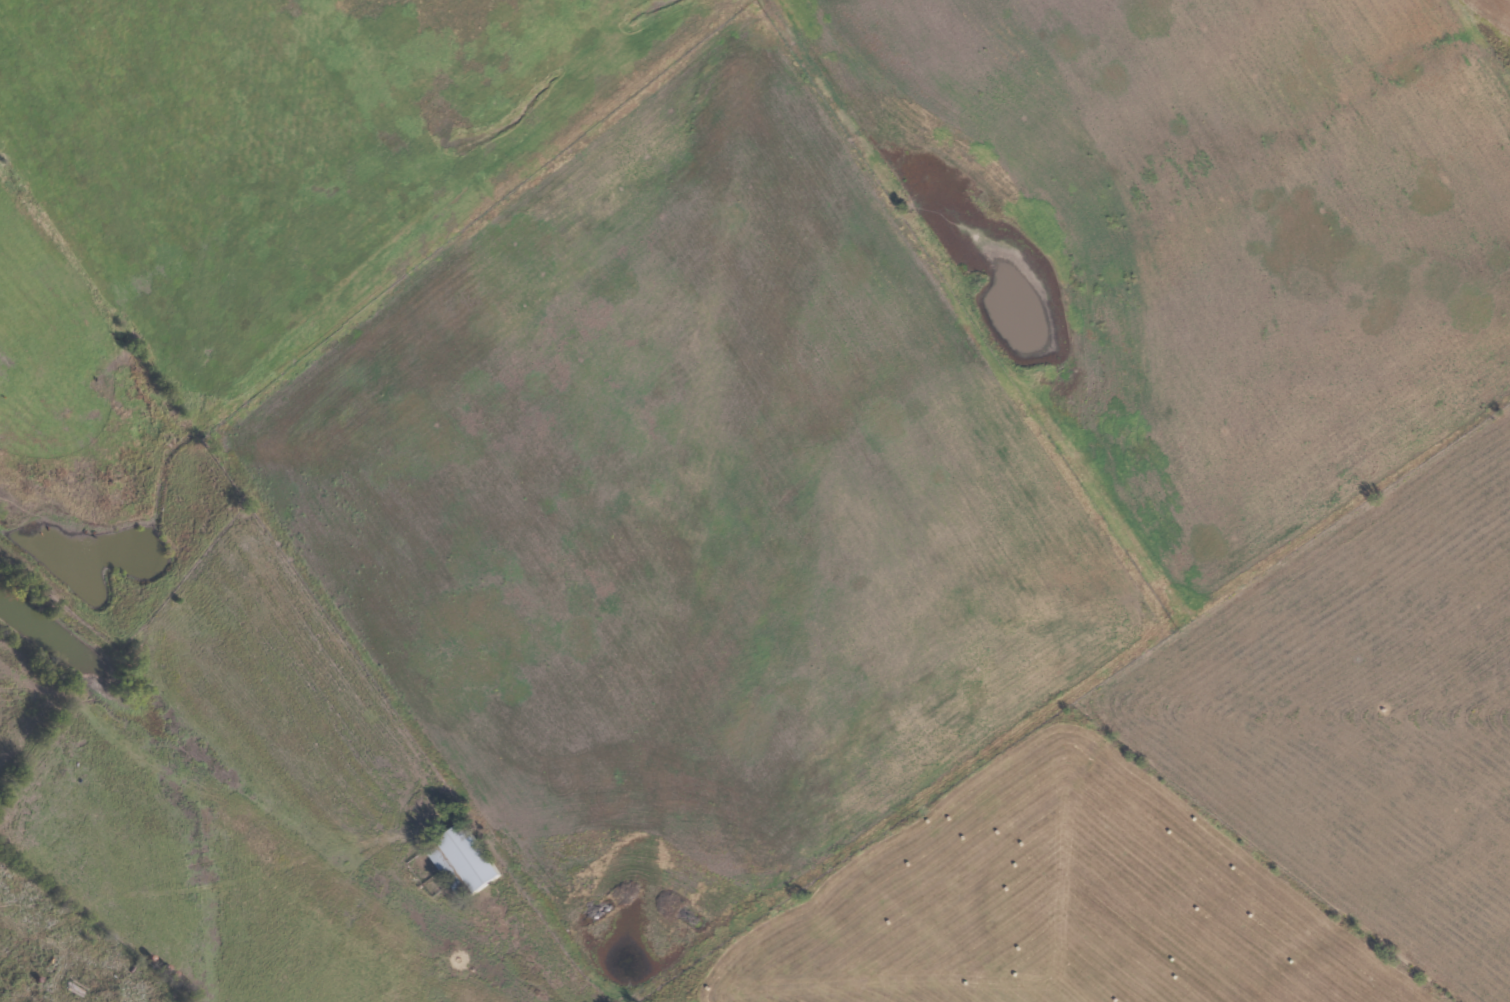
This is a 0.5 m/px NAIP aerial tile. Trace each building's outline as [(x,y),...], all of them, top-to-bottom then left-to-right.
[(464,905),(505,878),(470,823),(429,849),(464,905)]
